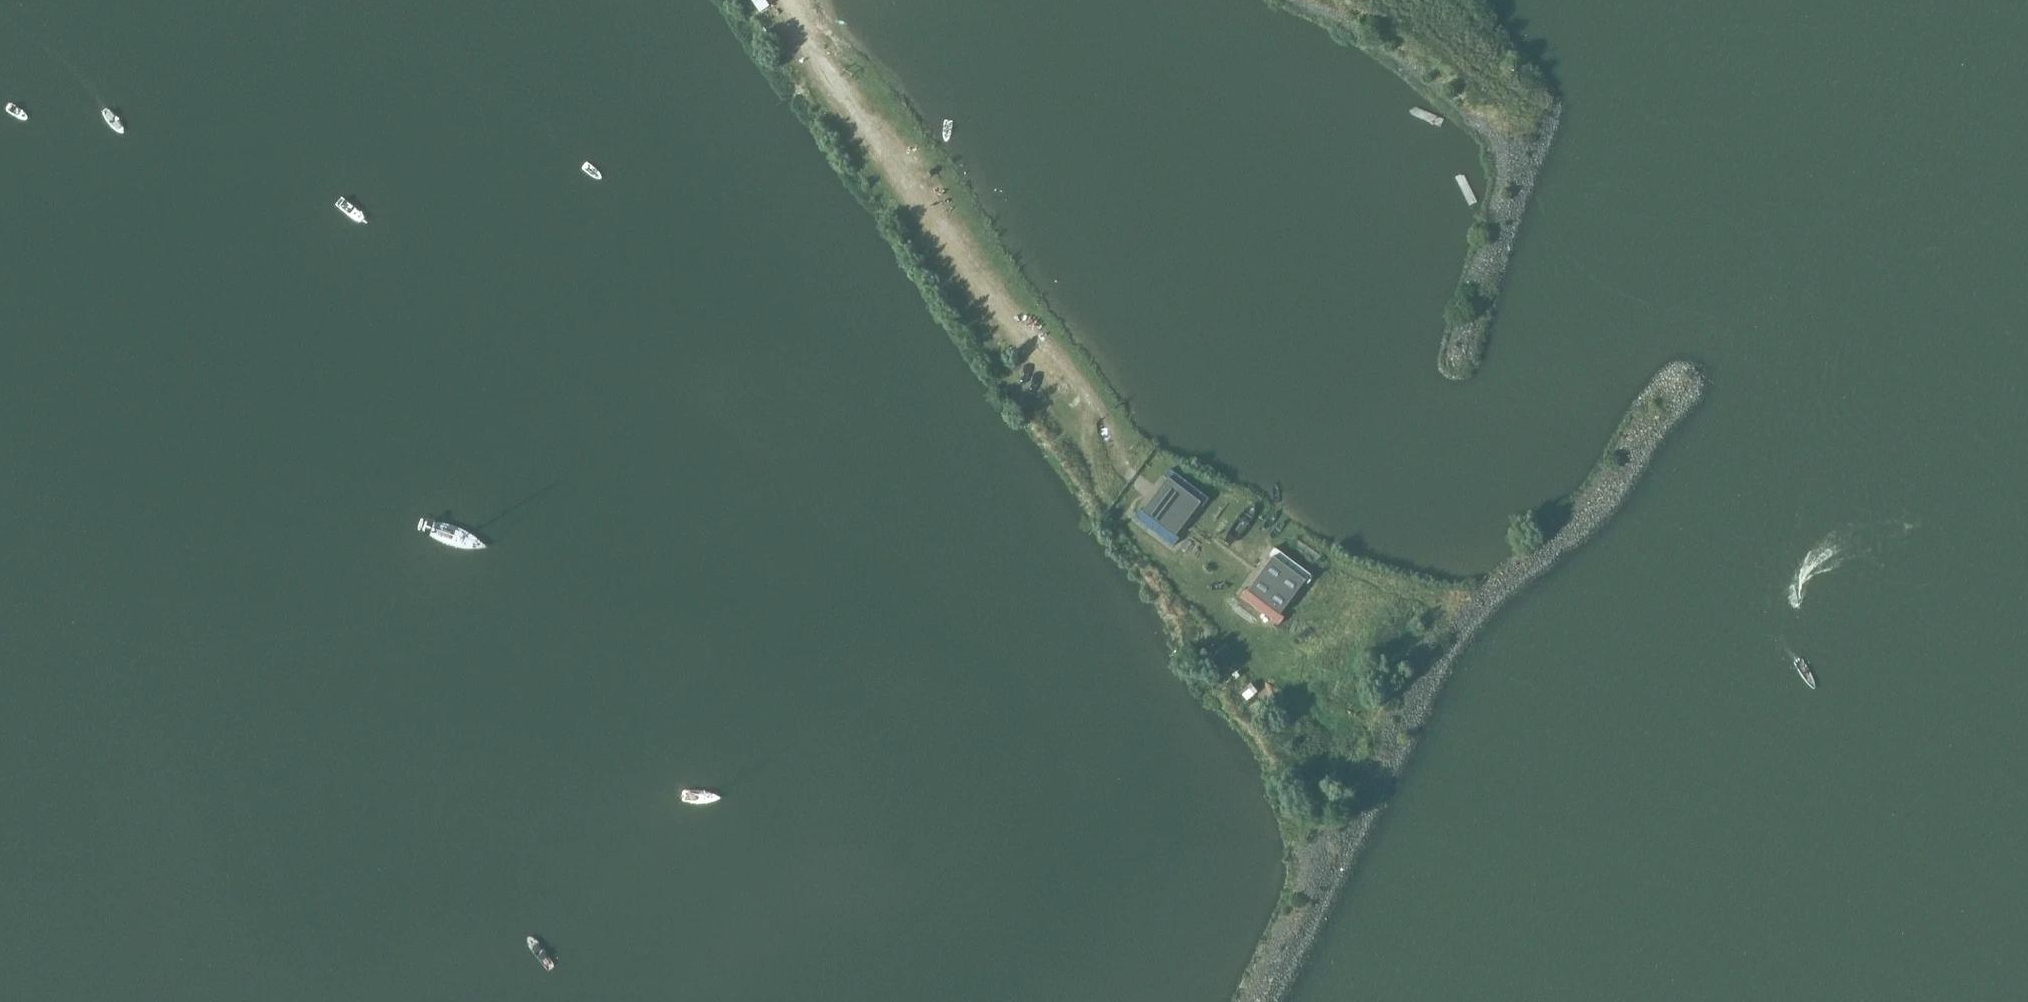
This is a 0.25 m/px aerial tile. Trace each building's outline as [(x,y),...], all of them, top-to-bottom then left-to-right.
[(1165,491),(1120,524),(1153,568),(1198,536),(1165,491)] [(1245,589),(1240,596),(1279,625),(1285,618),(1280,614),(1304,582),(1308,585),(1314,577),(1274,548),(1269,556),(1272,558),(1248,591),(1245,589)]
